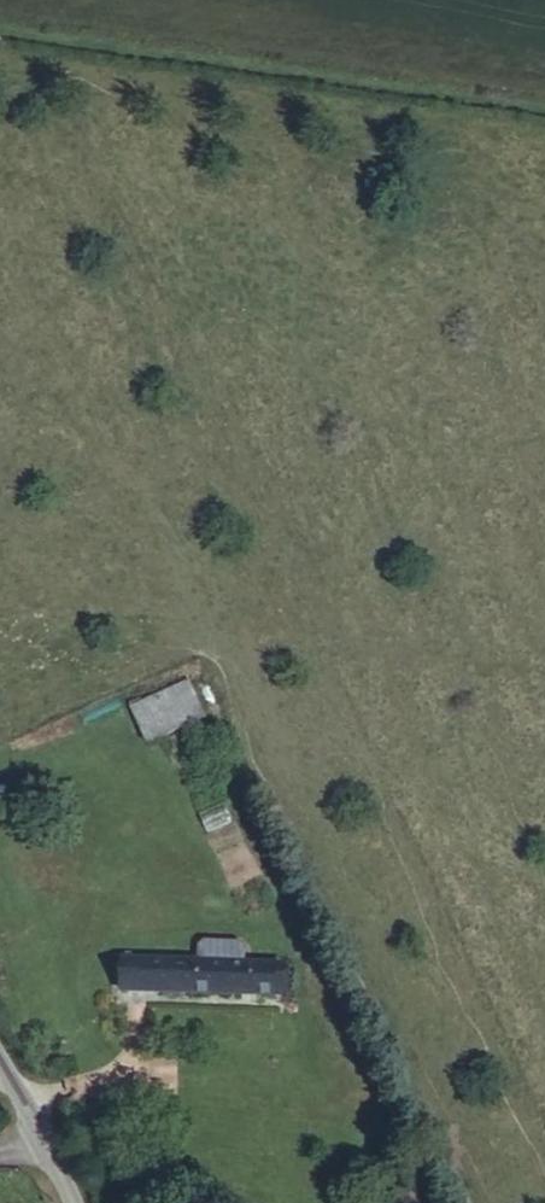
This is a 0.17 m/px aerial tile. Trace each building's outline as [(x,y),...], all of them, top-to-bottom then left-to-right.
[(192,681),(131,704),(147,746),(208,723),(192,681)] [(290,961),(135,948),(133,979),(288,991),(290,961)] [(125,1184),(154,1192),(156,1187),(125,1181),(125,1184)]
